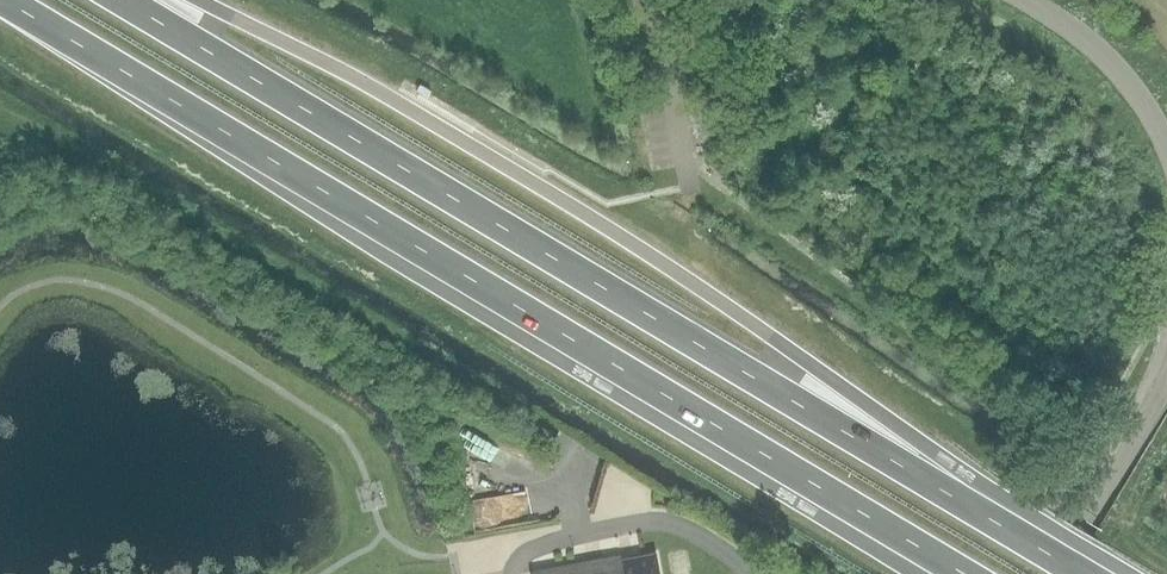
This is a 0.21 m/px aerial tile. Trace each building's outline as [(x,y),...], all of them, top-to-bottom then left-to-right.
[(470,529),(532,518),(527,487),(465,497),(470,529)] [(622,557),(532,572),(533,573),(658,573),(655,555),(623,561),(622,557)]
